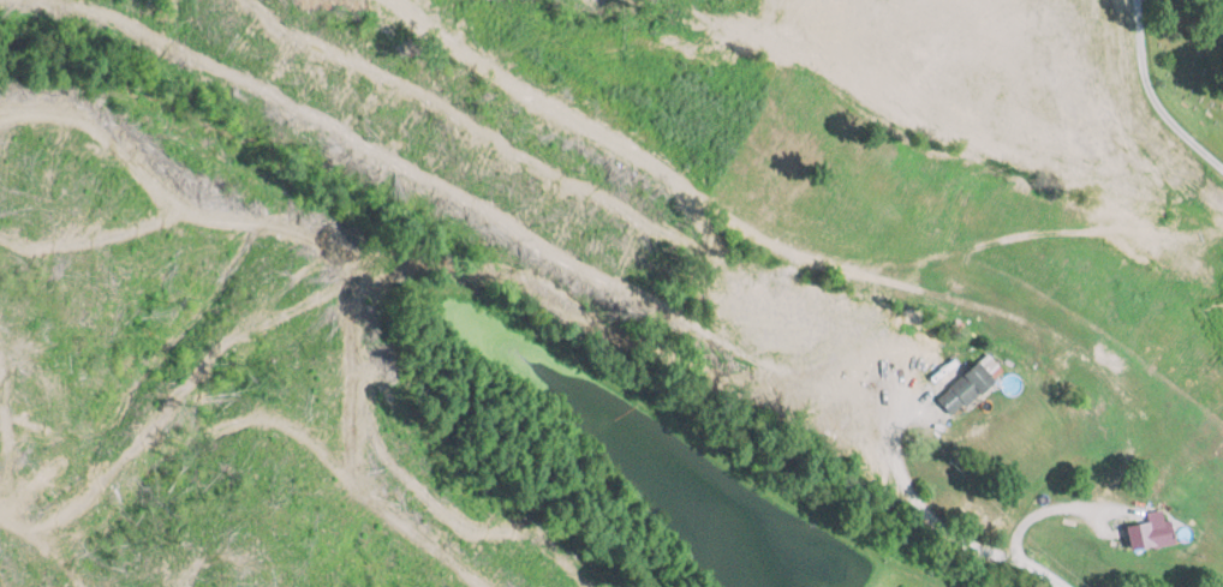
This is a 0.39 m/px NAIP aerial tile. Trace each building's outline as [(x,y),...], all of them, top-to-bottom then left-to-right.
[(951,379),(953,382),(934,397),(948,415),(992,380),(975,359),(951,379)] [(1124,526),(1128,550),(1172,543),(1168,518),(1124,526)]
